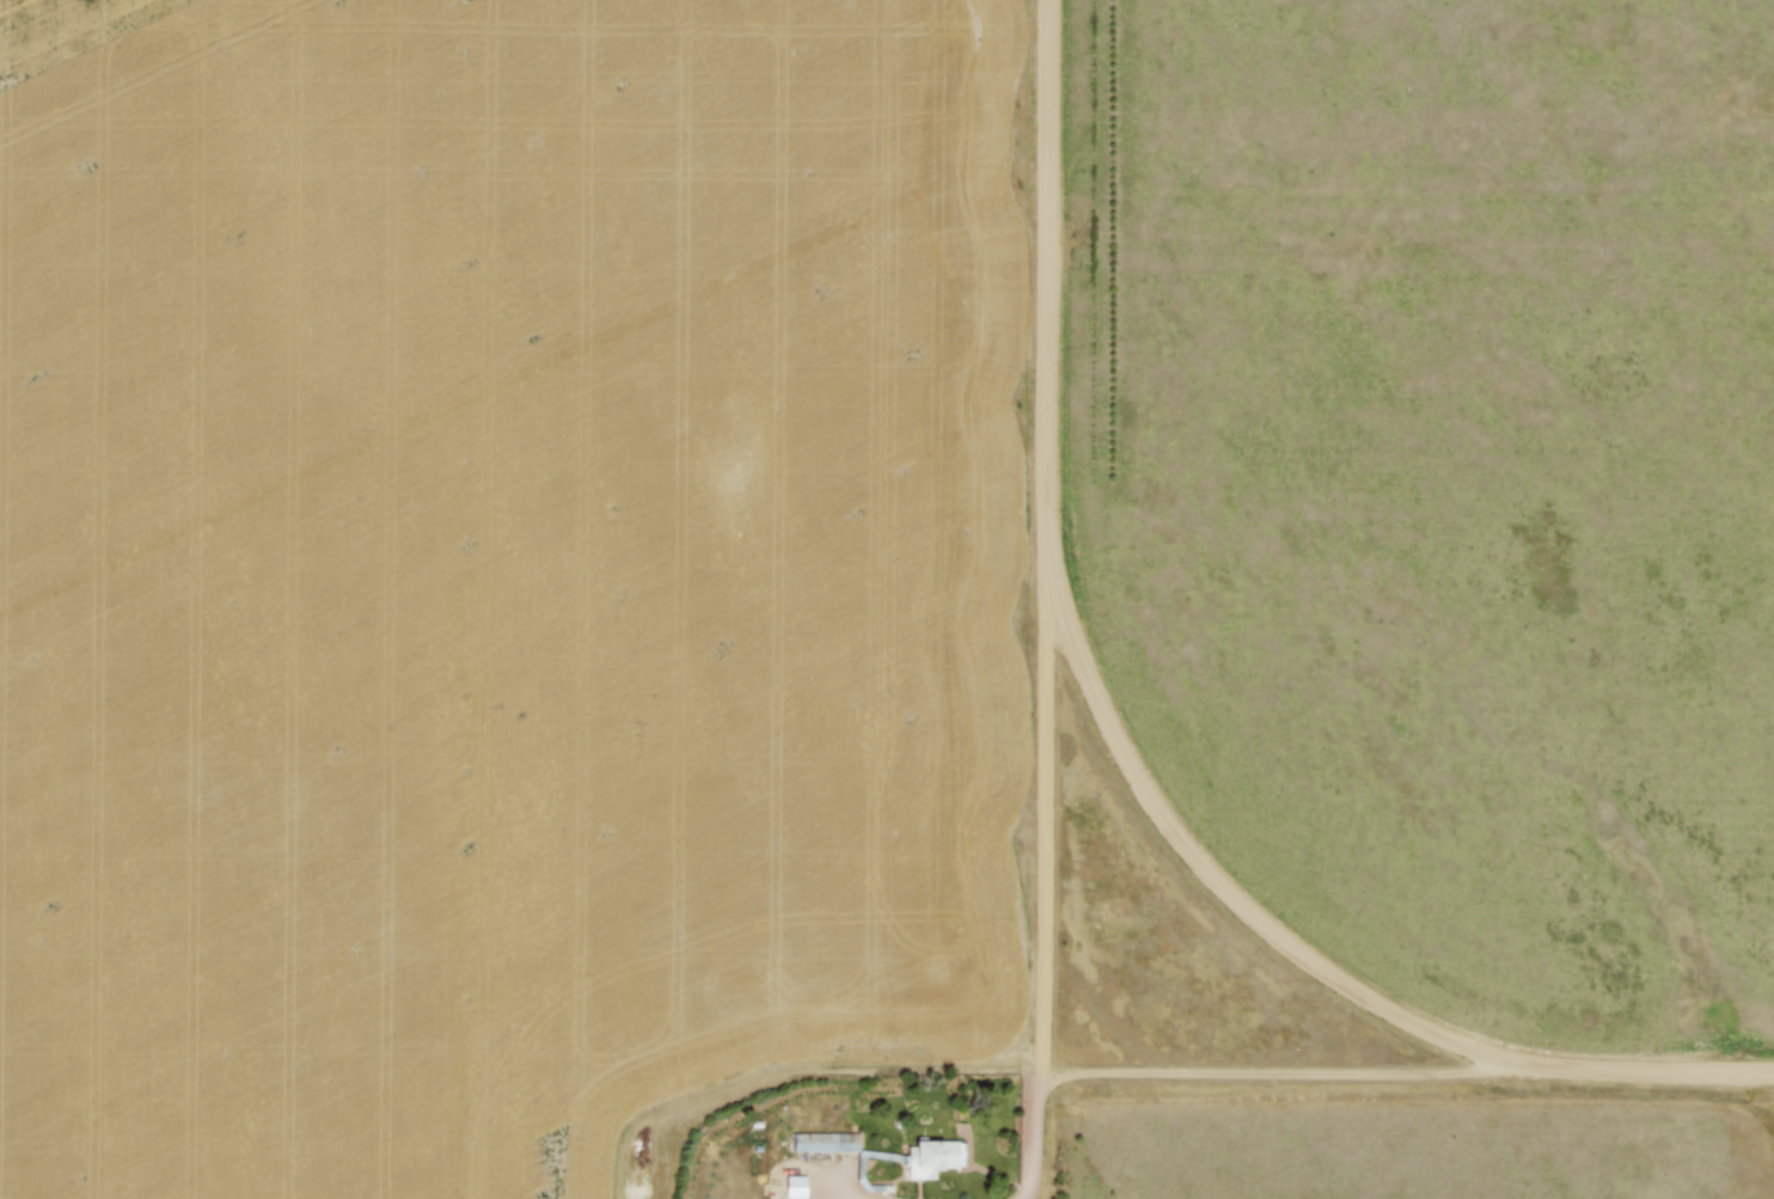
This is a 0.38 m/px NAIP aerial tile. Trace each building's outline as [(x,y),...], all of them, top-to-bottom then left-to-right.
[(794,1136),(794,1152),(862,1151),(862,1134),(794,1136)] [(905,1145),(906,1177),(925,1176),(925,1168),(961,1168),(960,1140),(912,1140),(913,1145),(905,1145)]
